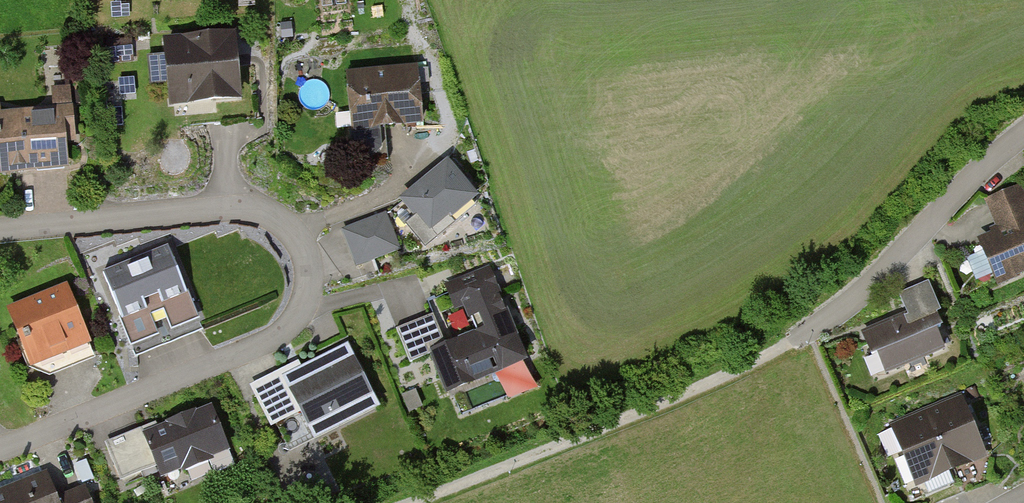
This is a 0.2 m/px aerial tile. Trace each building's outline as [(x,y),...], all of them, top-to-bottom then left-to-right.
[(231,36),(167,42),(173,102),(238,96),(231,36)] [(127,40),(108,42),(109,57),(129,55),(127,40)] [(415,69),(348,75),(355,148),(360,153),(374,151),(379,145),(378,125),(420,121),(415,69)] [(69,87),(52,89),(53,104),(70,102),(69,87)] [(3,169),(65,163),(62,128),(72,127),(70,108),(0,115),(0,112),(0,151),(2,151),(3,169)] [(462,149),(447,151),(449,178),(464,177),(462,149)] [(1010,294),(1023,288),(1023,191),(991,205),(1003,235),(987,241),(1010,294)] [(416,204),(375,216),(382,240),(423,229),(416,204)] [(168,247),(104,273),(133,347),(156,338),(147,315),(165,307),(175,330),(198,321),(168,247)] [(524,360),(488,269),(448,285),(456,306),(465,302),(477,333),(447,345),(434,313),(397,327),(411,362),(434,353),(448,390),(524,360)] [(872,332),(891,382),(965,354),(939,284),(906,297),(913,317),(872,332)] [(67,287),(11,310),(35,369),(41,370),(75,356),(72,348),(88,341),(67,287)] [(376,401),(347,344),(283,375),(284,378),(271,385),(255,393),(271,426),(301,411),(312,433),(335,421),(332,415),(351,405),(354,412),(376,401)] [(414,391),(402,395),(409,412),(421,408),(414,391)] [(966,396),(929,412),(958,481),(995,465),(966,396)] [(125,440),(109,446),(122,478),(157,464),(161,473),(184,464),(186,470),(209,461),(214,473),(235,465),(213,410),(194,418),(192,412),(170,421),(172,426),(147,436),(146,432),(125,440)] [(929,412),(892,428),(922,497),(958,481),(929,412)] [(76,464),(83,482),(93,477),(86,460),(76,464)] [(0,495),(0,502),(87,502),(82,490),(71,494),(55,500),(46,477),(0,495)]
